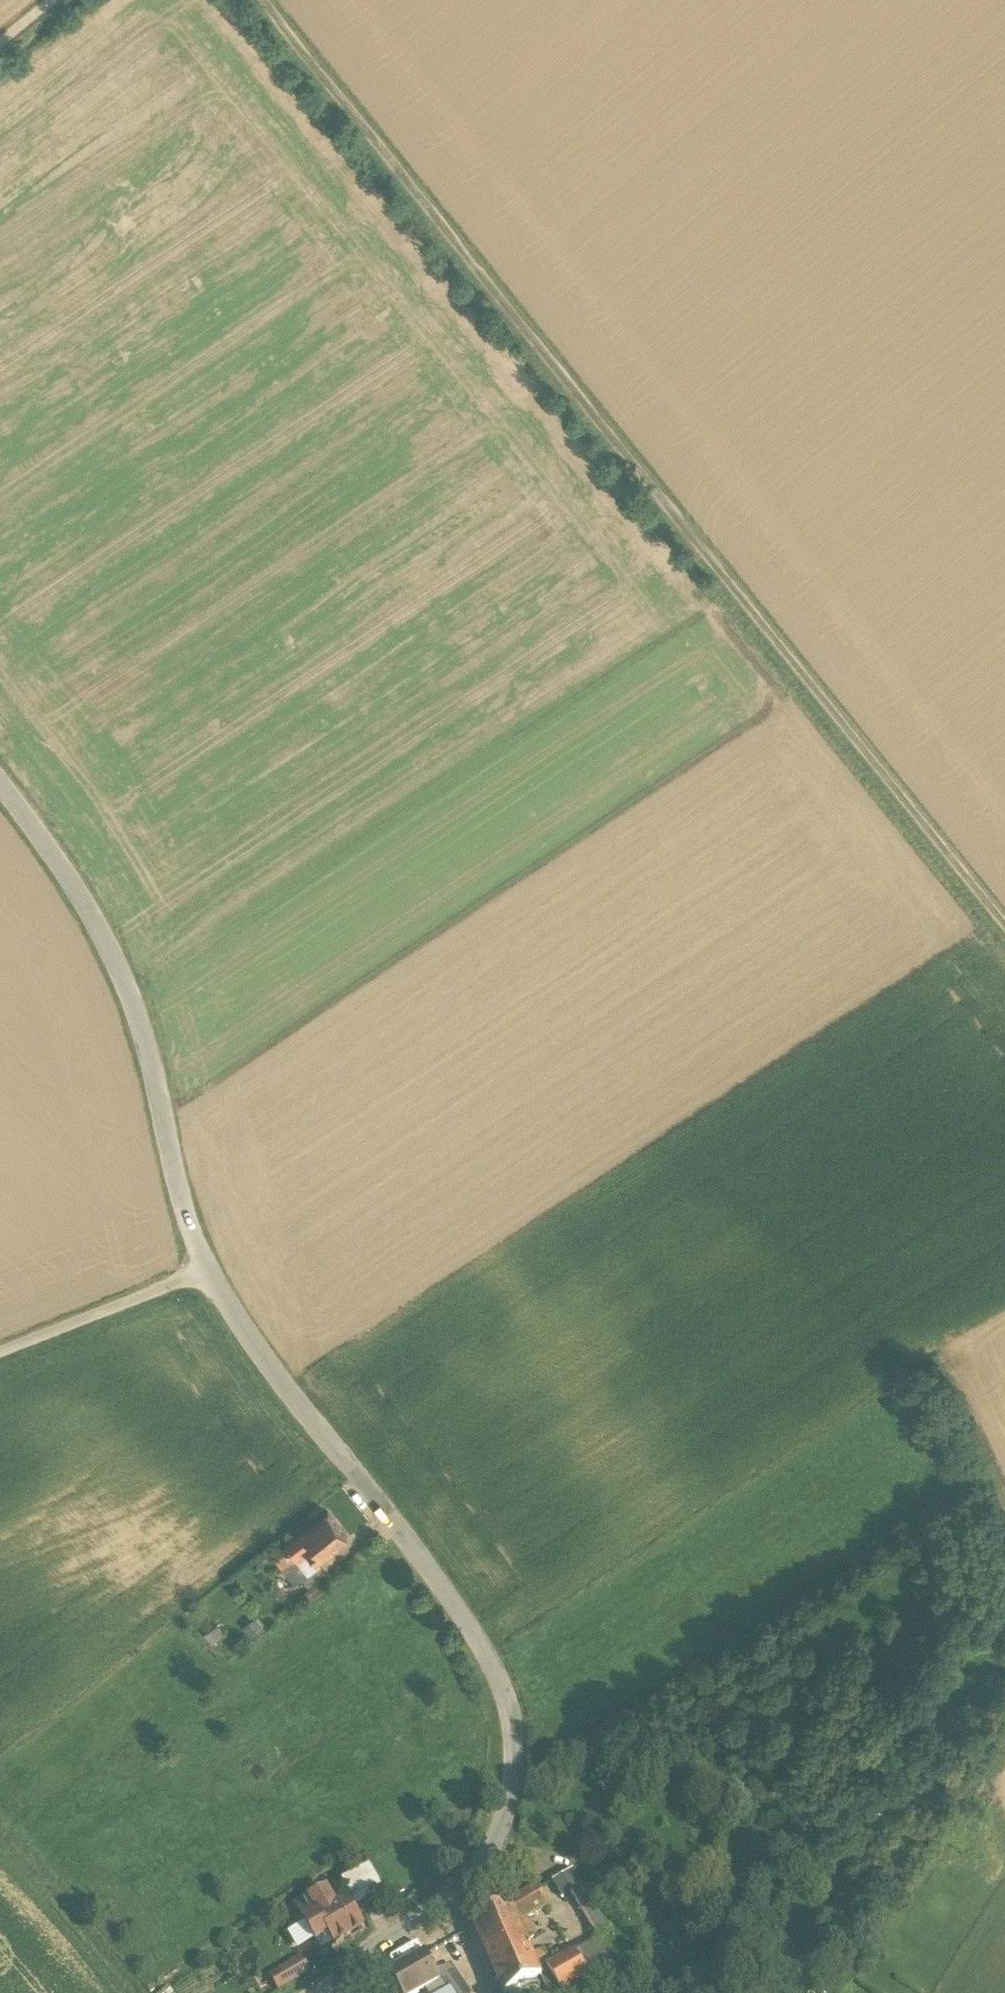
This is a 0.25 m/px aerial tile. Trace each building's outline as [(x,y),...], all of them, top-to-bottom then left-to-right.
[(306,1530),(304,1532),(316,1547),(324,1556),(331,1550),(335,1555),(343,1547),(340,1543),(348,1536),(329,1512),(306,1530)] [(302,1526),(296,1531),(299,1535),(304,1532),(306,1530),(302,1526)] [(316,1547),(304,1532),(299,1535),(286,1546),(298,1560),(316,1547)] [(286,1546),(274,1556),(295,1582),(324,1556),(316,1547),(298,1560),(286,1546)] [(218,1625),(205,1635),(213,1644),(225,1635),(218,1625)] [(369,1868),(347,1881),(360,1904),(382,1891),(369,1868)] [(578,1902),(587,1896),(571,1870),(550,1882),(560,1898),(572,1892),(578,1902)] [(327,1889),(296,1907),(305,1922),(335,1904),(327,1889)] [(538,1889),(515,1902),(524,1919),(546,1907),(538,1889)] [(607,1928),(587,1896),(578,1902),(596,1934),(607,1928)] [(335,1904),(305,1922),(316,1942),(329,1934),(335,1944),(365,1927),(347,1898),(335,1904)] [(515,1902),(476,1925),(488,1953),(506,1945),(512,1960),(530,1952),(520,1929),(527,1926),(524,1919),(515,1902)] [(618,1948),(607,1928),(596,1934),(599,1939),(588,1946),(603,1971),(624,1959),(618,1948)] [(329,1934),(316,1942),(322,1951),(335,1944),(329,1934)] [(512,1960),(506,1945),(488,1953),(505,1992),(516,1992),(532,1986),(542,1981),(531,1956),(530,1952),(512,1960)] [(603,1971),(588,1946),(576,1952),(591,1978),(603,1971)] [(541,1951),(531,1956),(542,1981),(543,1982),(553,1977),(548,1968),(549,1968),(541,1951)] [(576,1952),(549,1968),(548,1968),(553,1977),(562,1992),(564,1992),(591,1978),(576,1952)] [(427,1954),(391,1974),(401,1992),(418,1992),(441,1979),(436,1973),(427,1954)] [(302,1957),(271,1975),(279,1989),(310,1971),(302,1957)] [(436,1973),(441,1979),(452,1992),(469,1992),(449,1964),(436,1973)] [(610,1984),(603,1971),(591,1978),(564,1992),(595,1992),(610,1984)] [(553,1977),(543,1982),(547,1992),(562,1992),(553,1977)]
